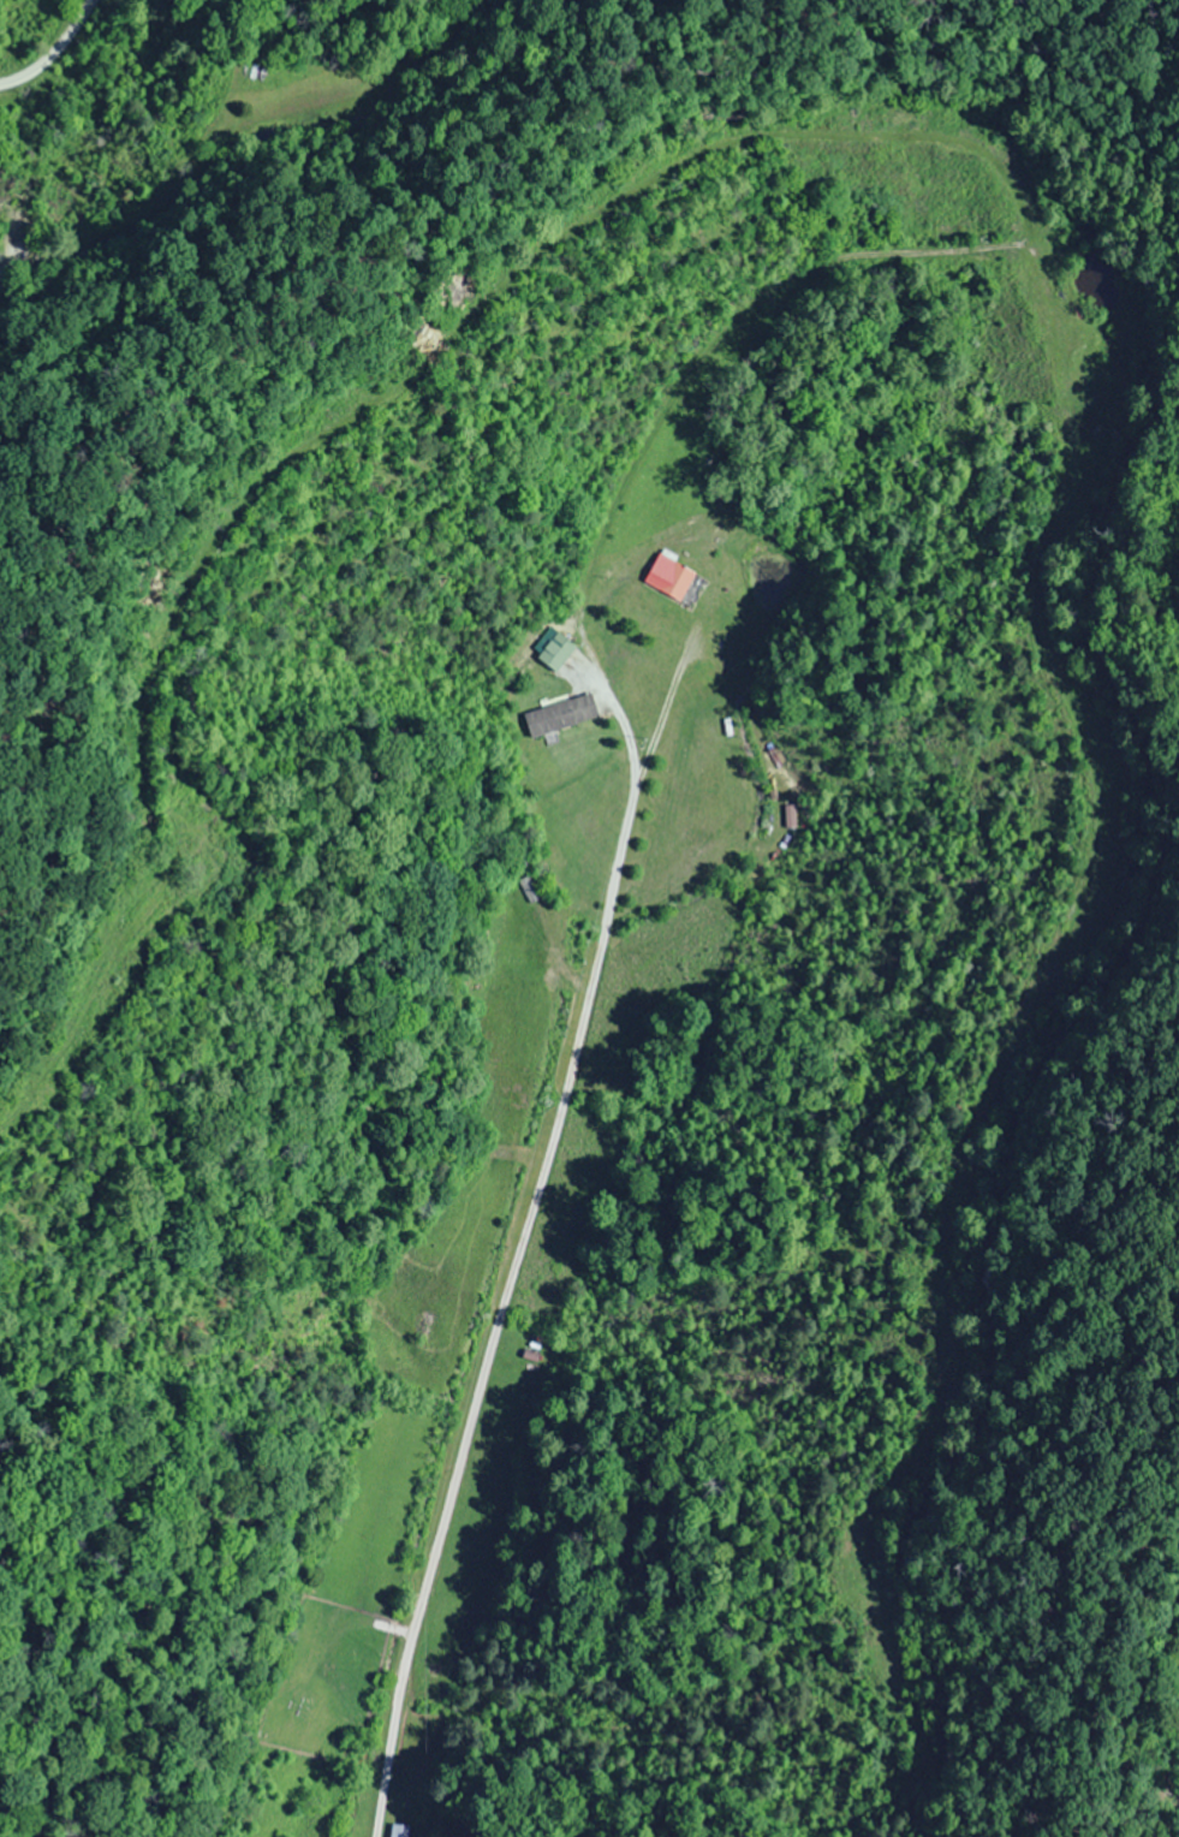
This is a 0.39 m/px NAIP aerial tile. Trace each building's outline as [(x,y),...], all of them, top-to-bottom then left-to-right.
[(694,573),(659,551),(642,579),(678,600),(694,573)] [(537,654),(552,669),(574,647),(559,632),(537,654)] [(522,711),(528,735),(597,717),(591,693),(522,711)] [(786,826),(798,826),(798,804),(786,804),(786,826)] [(410,1826),(391,1825),(391,1836),(410,1836),(410,1826)]
